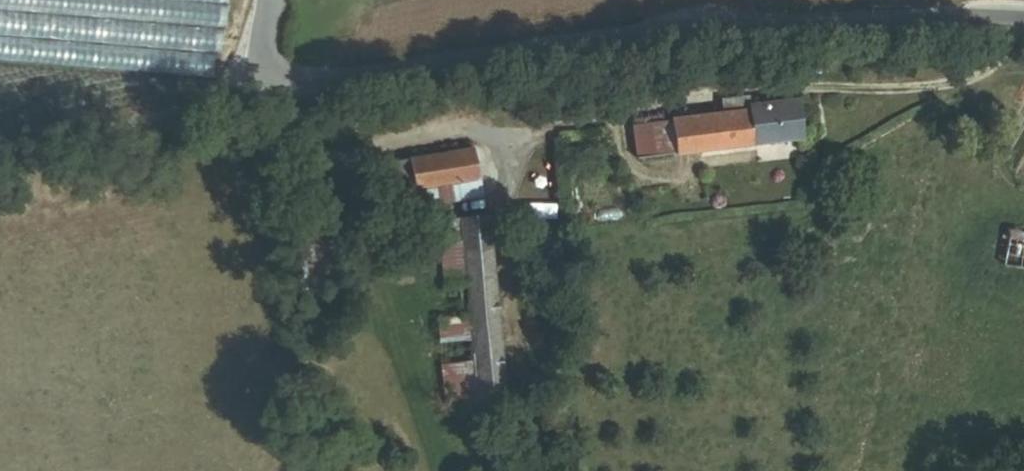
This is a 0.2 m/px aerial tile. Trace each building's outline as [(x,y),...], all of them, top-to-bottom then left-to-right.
[(636,123),(640,155),(807,133),(802,96),(751,103),(749,91),(722,95),(724,108),(673,114),(673,119),(636,123)] [(420,205),(484,194),(476,147),(411,158),(420,205)] [(385,211),(420,205),(411,158),(377,164),(385,211)] [(479,405),(511,402),(492,213),(447,217),(450,244),(462,243),(467,282),(470,314),(479,405)] [(1023,264),(1023,231),(1015,229),(1009,261),(1023,264)] [(446,284),(467,282),(462,243),(450,244),(442,245),(446,284)] [(449,408),(479,405),(470,314),(439,317),(449,408)]
